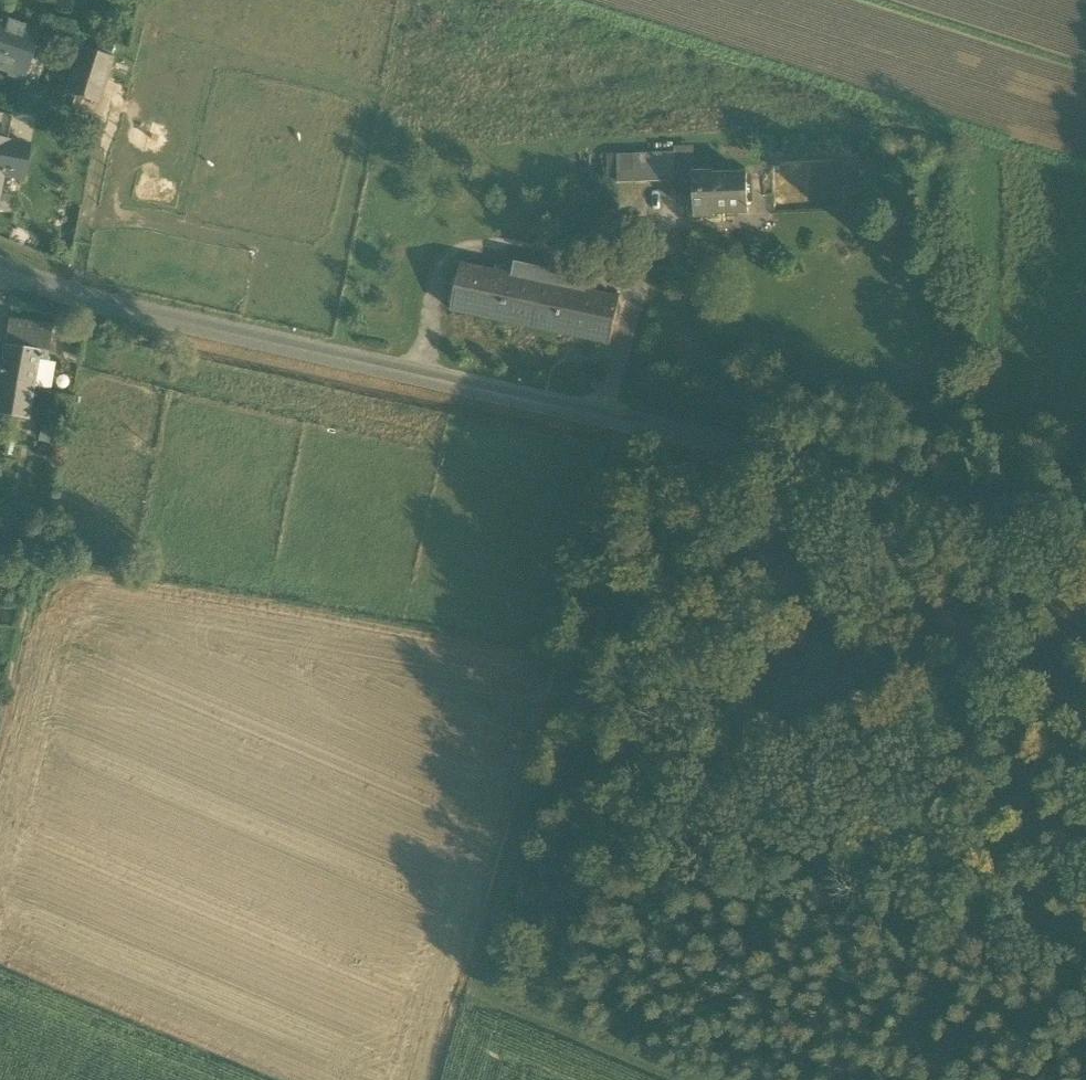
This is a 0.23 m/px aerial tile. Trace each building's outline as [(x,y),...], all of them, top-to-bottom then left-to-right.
[(25,80),(26,78),(32,57),(39,32),(0,19),(0,71),(25,80)] [(67,94),(98,104),(112,58),(82,48),(67,94)] [(32,57),(26,78),(38,82),(45,60),(32,57)] [(7,142),(12,115),(0,113),(0,140),(7,142)] [(2,174),(22,178),(28,146),(7,142),(0,140),(0,184),(2,174)] [(676,147),(676,153),(677,180),(677,195),(694,194),(693,175),(696,175),(695,146),(676,147)] [(634,155),(635,182),(677,180),(676,153),(634,155)] [(618,182),(617,155),(606,155),(607,183),(618,182)] [(635,182),(634,155),(617,155),(618,182),(635,182)] [(694,194),(695,216),(715,216),(715,213),(749,212),(748,175),(714,176),(714,174),(696,175),(693,175),(694,194)] [(0,194),(0,212),(10,214),(13,196),(0,194)] [(515,261),(512,276),(585,291),(588,277),(515,261)] [(452,310),(611,344),(621,299),(585,291),(512,276),(461,265),(452,308),(452,310)] [(39,357),(47,358),(52,325),(9,319),(4,346),(40,352),(39,357)] [(34,387),(39,357),(40,352),(4,346),(0,372),(0,416),(28,420),(34,387)] [(47,358),(39,357),(34,387),(48,389),(51,372),(48,368),(50,359),(47,358)] [(61,446),(65,430),(41,425),(37,441),(61,446)] [(8,510),(10,501),(0,499),(0,509),(8,510)]
